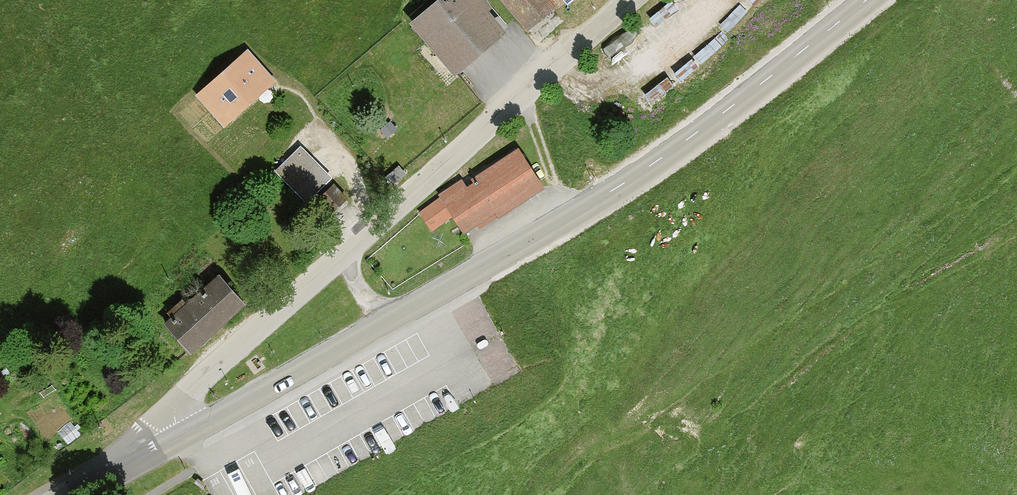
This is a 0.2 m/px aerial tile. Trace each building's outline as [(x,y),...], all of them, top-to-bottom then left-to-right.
[(499,31),(483,12),(487,8),(479,0),(443,0),(415,24),(429,40),(434,36),(459,66),(499,31)] [(550,6),(545,0),(503,0),(526,26),(550,6)] [(270,84),(244,54),(201,92),(228,122),(270,84)] [(299,150),(276,173),(306,203),(329,181),(299,150)] [(443,197),(421,212),(432,228),(453,215),(463,230),(477,220),(481,226),(540,187),(516,151),(475,178),(476,181),(475,182),(476,184),(467,190),(462,181),(441,194),(443,197)] [(398,166),(386,177),(393,184),(405,173),(398,166)] [(332,184),(318,198),(331,213),(346,199),(332,184)] [(189,350),(242,303),(219,278),(185,308),(181,305),(171,314),(175,318),(167,325),(189,350)]
